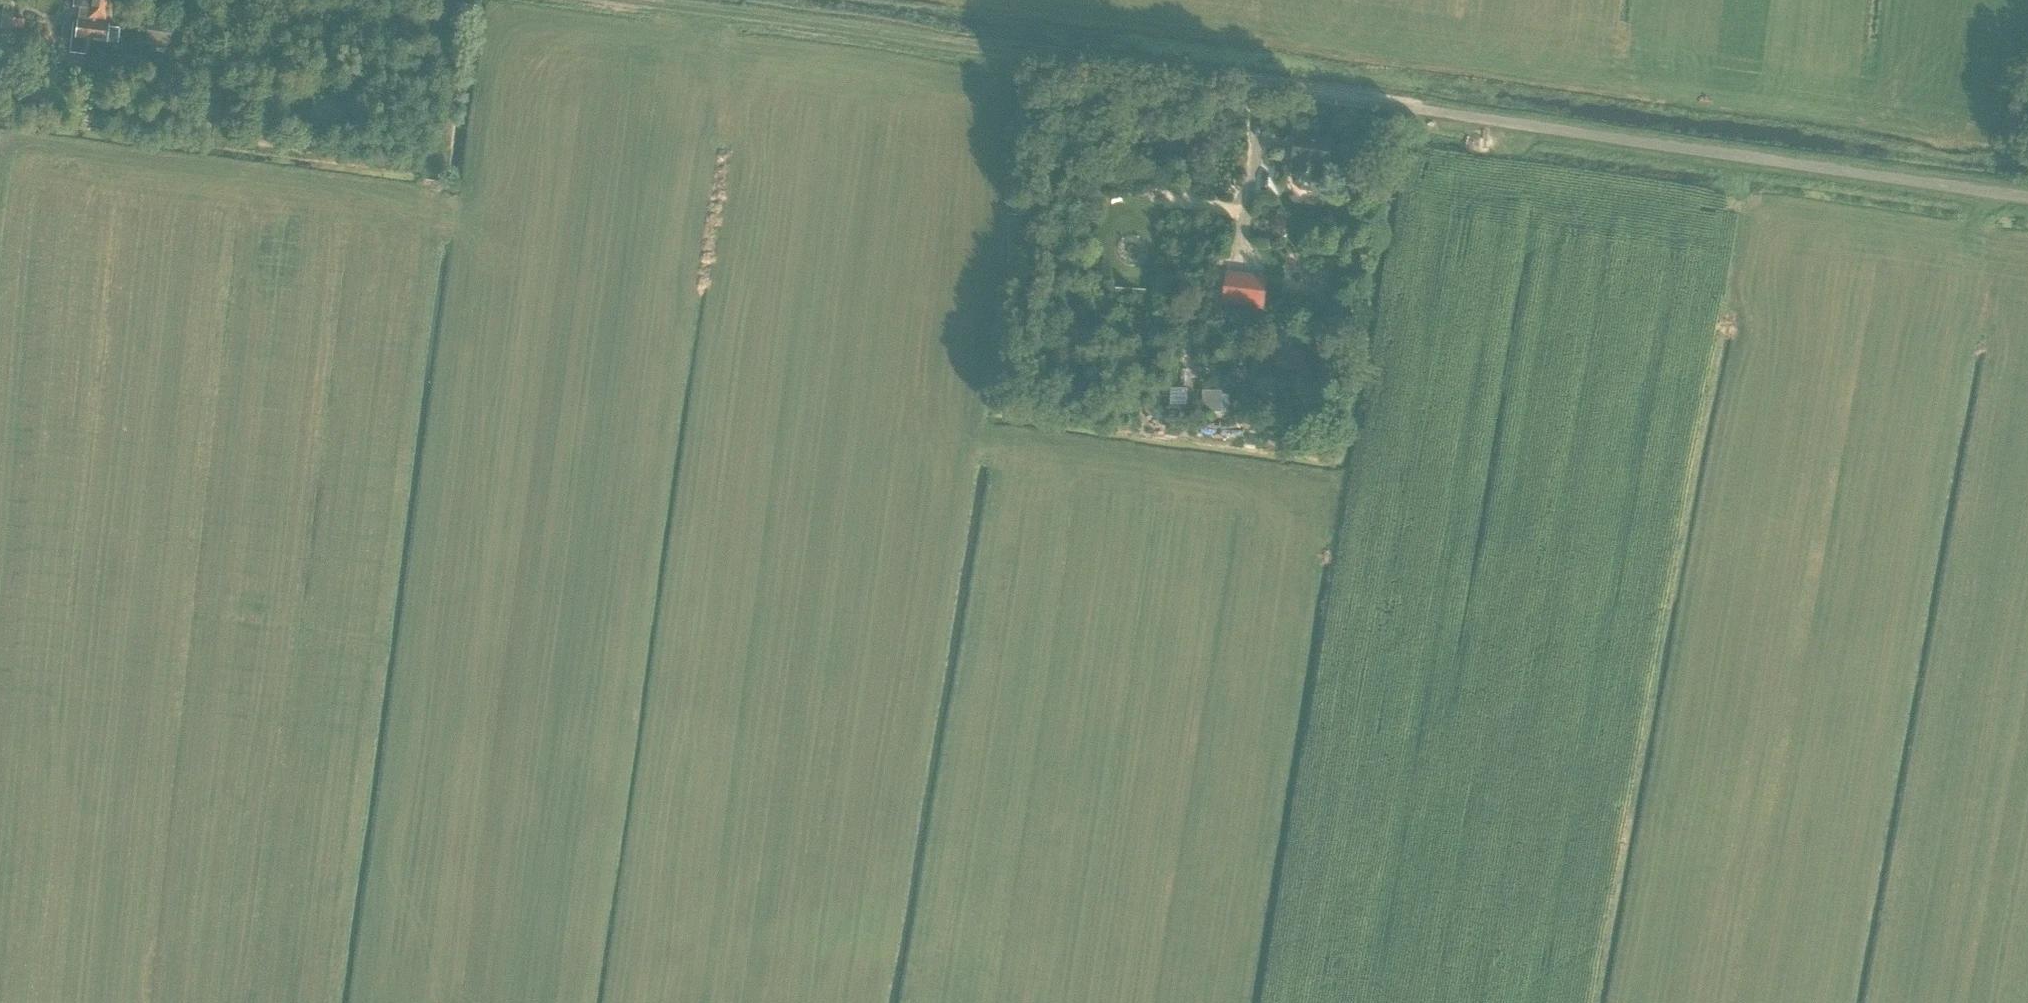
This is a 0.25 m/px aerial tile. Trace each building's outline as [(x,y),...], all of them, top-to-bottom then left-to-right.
[(108,25),(103,24),(104,22),(107,0),(72,0),(72,7),(81,8),(80,22),(76,21),(74,39),(106,43),(108,25)] [(20,3),(9,2),(6,29),(16,30),(20,3)] [(168,43),(170,27),(147,24),(145,40),(168,43)] [(1331,142),(1296,137),(1292,163),(1294,163),(1292,175),(1295,182),(1301,188),(1311,189),(1318,186),(1323,180),(1325,168),(1327,168),(1331,142)] [(1267,276),(1226,272),(1223,306),(1264,310),(1267,276)] [(1223,391),(1204,391),(1204,412),(1223,412),(1223,391)]
